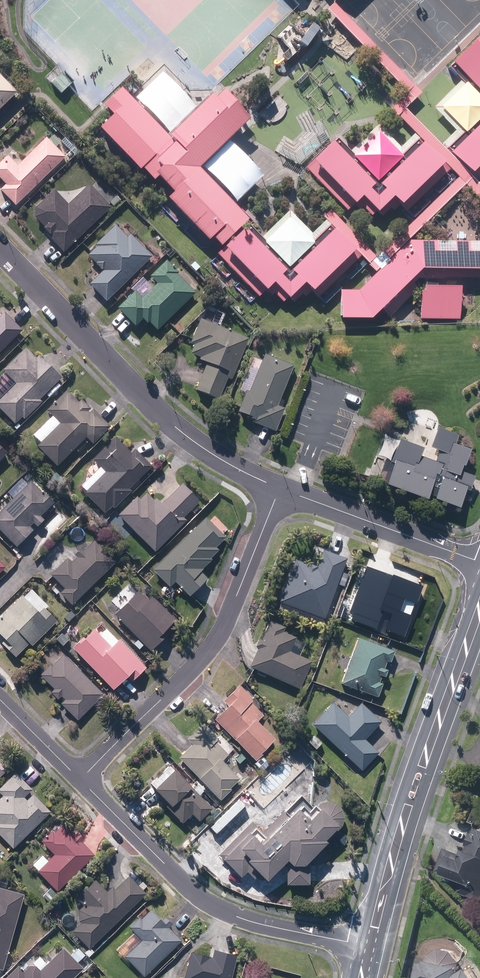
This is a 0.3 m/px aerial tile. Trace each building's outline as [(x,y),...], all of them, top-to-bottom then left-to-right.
[(479,38),(453,63),(479,90),(479,38)] [(60,74),(50,85),(59,95),(66,88),(70,84),(60,74)] [(17,93),(0,75),(0,110),(17,93)] [(467,132),(479,120),(479,96),(468,84),(466,84),(443,107),(443,110),(465,132),(467,132)] [(156,160),(175,142),(169,135),(125,90),(109,106),(115,113),(101,126),(141,168),(143,166),(153,176),(155,173),(163,167),(156,160)] [(169,135),(175,142),(156,160),(163,167),(155,173),(174,193),(168,199),(208,240),(212,236),(221,245),(247,220),(198,168),(249,118),(223,91),(214,100),(210,96),(169,135)] [(478,179),(479,177),(479,126),(453,153),(478,179)] [(350,152),(378,181),(402,157),(378,133),(371,140),(367,136),(350,152)] [(16,205),(65,158),(55,148),(60,144),(52,137),(48,141),(47,139),(18,166),(8,156),(0,164),(0,177),(7,185),(2,191),(8,197),(16,205)] [(377,208),(383,214),(392,206),(394,208),(400,202),(407,209),(448,171),(424,145),(382,184),(387,190),(377,200),(368,189),(373,184),(334,142),(314,161),(315,162),(308,169),(346,209),(355,202),(360,208),(363,205),(372,214),(377,208)] [(54,242),(64,252),(110,208),(89,186),(68,206),(55,191),(36,208),(41,213),(36,218),(45,227),(44,228),(50,234),(48,236),(54,242)] [(266,243),(290,267),(314,243),(290,219),(266,243)] [(98,293),(106,301),(152,257),(130,235),(127,238),(116,226),(96,245),(98,247),(89,256),(104,271),(90,285),(98,293)] [(288,295),(294,301),(303,292),(305,295),(312,289),(319,296),(360,257),(334,230),(293,270),(299,276),(289,285),(280,275),(285,270),(245,229),(226,248),(219,255),(258,295),(266,288),(272,294),(275,291),(283,300),(288,295)] [(361,288),(356,293),(338,292),(338,321),(368,321),(382,308),(389,316),(409,296),(406,294),(419,281),(442,282),(442,275),(479,276),(479,242),(410,241),(361,288)] [(149,321),(158,330),(195,294),(176,274),(177,273),(166,261),(151,277),(158,284),(142,299),(135,292),(118,309),(127,317),(135,326),(143,319),(147,323),(149,321)] [(457,290),(422,289),(422,294),(418,294),(418,320),(457,320),(457,290)] [(22,331),(13,321),(5,313),(0,318),(0,353),(22,331)] [(197,389),(219,399),(228,378),(231,380),(248,340),(201,320),(191,343),(195,345),(192,353),(202,358),(201,359),(208,362),(197,389)] [(15,424),(22,417),(24,419),(41,403),(39,400),(61,379),(50,368),(39,356),(36,359),(26,348),(3,371),(17,384),(0,400),(0,408),(15,424)] [(264,427),(275,432),(284,409),(278,407),(293,367),(265,356),(250,393),(247,392),(238,413),(254,419),(253,423),(264,427)] [(38,447),(57,467),(86,438),(93,445),(110,427),(102,419),(93,410),(90,414),(88,412),(91,409),(82,401),(79,403),(67,391),(47,411),(61,425),(38,447)] [(429,495),(459,506),(466,489),(469,491),(474,478),(463,473),(462,478),(458,476),(462,465),(464,466),(470,451),(454,445),(458,436),(438,429),(431,448),(440,451),(435,463),(420,457),(423,449),(400,440),(392,462),(395,463),(387,484),(427,499),(429,495)] [(85,493),(106,513),(113,507),(115,509),(131,492),(129,490),(152,467),(141,457),(135,451),(132,454),(115,438),(93,460),(106,472),(85,493)] [(22,477),(27,483),(32,478),(27,473),(22,477)] [(14,548),(29,532),(25,528),(30,524),(34,528),(40,522),(36,518),(50,505),(40,494),(39,495),(27,483),(0,511),(0,534),(14,548)] [(119,516),(155,552),(186,522),(182,519),(191,510),(196,516),(202,510),(196,505),(199,502),(182,485),(172,496),(162,505),(156,499),(154,502),(147,494),(140,501),(137,498),(119,516)] [(175,581),(190,596),(207,579),(200,572),(211,561),(210,559),(218,551),(215,548),(225,538),(206,519),(153,571),(169,587),(175,581)] [(59,594),(70,606),(114,563),(93,541),(82,552),(80,550),(74,556),(76,558),(70,565),(66,560),(49,576),(63,590),(59,594)] [(280,603),(325,619),(347,560),(324,551),(317,569),(296,561),(280,603)] [(390,634),(415,643),(424,621),(419,619),(423,609),(421,604),(411,600),(416,585),(395,577),(391,588),(387,586),(383,578),(367,572),(355,603),(368,608),(361,625),(390,636),(390,634)] [(112,616),(148,652),(157,642),(168,632),(165,629),(172,621),(150,598),(145,602),(136,593),(112,616)] [(13,658),(26,645),(29,647),(54,623),(41,610),(36,615),(20,599),(0,618),(0,639),(3,642),(0,645),(13,658)] [(338,616),(344,618),(347,610),(341,608),(338,616)] [(251,667),(300,689),(311,663),(289,652),(295,638),(283,633),(285,629),(271,623),(262,641),(259,640),(256,647),(259,648),(251,667)] [(71,650),(111,691),(118,684),(124,678),(129,682),(143,669),(116,642),(115,643),(103,630),(97,637),(91,631),(71,650)] [(57,640),(63,647),(69,641),(62,635),(57,640)] [(342,684),(378,697),(382,686),(378,684),(381,676),(385,677),(388,671),(384,670),(387,662),(390,663),(394,652),(359,639),(342,684)] [(66,713),(74,720),(99,695),(60,656),(49,667),(48,666),(38,675),(52,690),(48,694),(55,701),(59,697),(62,701),(58,705),(66,713)] [(212,720),(252,761),(263,751),(261,749),(271,740),(253,722),(259,716),(247,703),(249,700),(236,686),(221,702),(226,706),(220,711),(212,720)] [(313,726),(362,771),(378,753),(365,741),(381,723),(361,704),(348,718),(334,704),(313,726)] [(177,758),(217,801),(228,791),(227,789),(236,780),(218,761),(224,755),(212,742),(215,739),(201,725),(186,740),(190,745),(184,751),(177,758)] [(309,740),(316,748),(322,742),(314,734),(309,740)] [(253,765),(260,773),(267,765),(260,758),(253,765)] [(158,802),(180,825),(189,815),(197,823),(209,811),(196,798),(200,793),(195,788),(191,793),(167,767),(147,786),(160,799),(158,802)] [(11,850),(48,814),(31,796),(24,802),(21,799),(29,791),(21,783),(13,774),(0,787),(0,797),(0,798),(0,840),(11,850)] [(286,875),(286,886),(309,886),(309,873),(309,861),(312,865),(317,866),(322,865),(326,860),(326,852),(321,847),(341,827),(344,819),(341,811),(335,805),(327,803),(319,805),(316,807),(320,811),(309,822),(297,810),(289,818),(283,812),(262,834),(252,824),(220,856),(240,877),(246,870),(255,879),(260,874),(267,881),(286,861),(286,875)] [(38,872),(57,891),(94,856),(81,842),(84,840),(78,833),(75,836),(64,825),(54,835),(52,832),(42,842),(55,855),(38,872)] [(479,900),(479,830),(475,828),(464,856),(445,849),(437,871),(464,881),(459,893),(479,900)] [(73,932),(90,949),(146,895),(128,877),(115,891),(112,888),(107,892),(96,880),(77,899),(84,906),(79,910),(79,922),(81,923),(73,932)] [(1,971),(23,895),(0,889),(0,971),(1,971)] [(125,958),(144,977),(181,941),(168,928),(172,925),(165,918),(161,922),(151,911),(141,920),(139,918),(129,928),(142,941),(125,958)] [(46,948),(51,953),(53,950),(52,949),(59,941),(54,936),(46,944),(48,946),(46,948)] [(73,956),(79,962),(85,956),(79,950),(73,956)] [(85,954),(89,958),(94,953),(90,950),(85,954)] [(80,971),(61,951),(38,973),(33,969),(27,968),(21,974),(15,968),(5,977),(73,977),(80,971)] [(237,956),(214,951),(212,959),(191,953),(185,977),(232,977),(237,956)] [(430,952),(428,961),(424,960),(419,977),(478,977),(472,967),(466,971),(456,968),(458,960),(430,952)]
